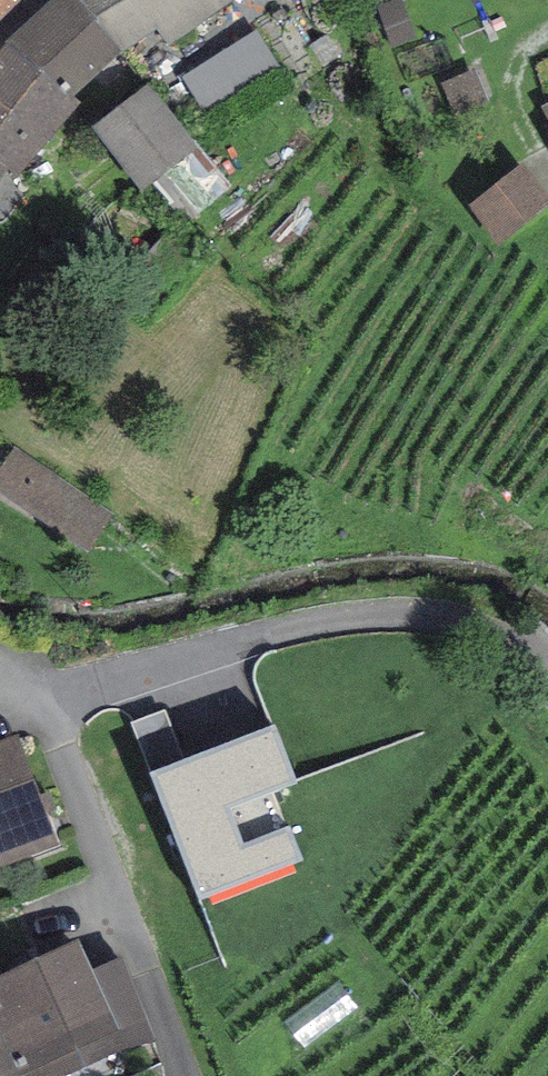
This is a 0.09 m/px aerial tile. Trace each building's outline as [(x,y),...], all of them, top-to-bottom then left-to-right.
[(23,0),(0,0),(0,23),(23,0)] [(73,97),(123,53),(83,0),(52,0),(8,40),(73,97)] [(123,53),(157,29),(169,46),(234,0),(83,0),(123,53)] [(257,29),(181,75),(203,111),(279,64),(257,29)] [(8,40),(0,52),(0,211),(19,175),(80,103),(73,97),(8,40)] [(149,84),(94,127),(140,190),(200,147),(149,84)] [(469,204),(496,242),(547,204),(547,200),(523,165),(469,204)] [(14,448),(0,469),(0,491),(88,550),(112,514),(14,448)] [(149,773),(183,760),(164,711),(130,723),(149,773)] [(183,760),(149,773),(199,901),(303,862),(290,825),(285,827),(274,792),(298,784),(276,724),(183,760)] [(0,742),(0,868),(60,845),(18,735),(0,742)] [(155,1040),(121,957),(92,971),(78,938),(0,975),(0,1075),(78,1075),(155,1040)]
